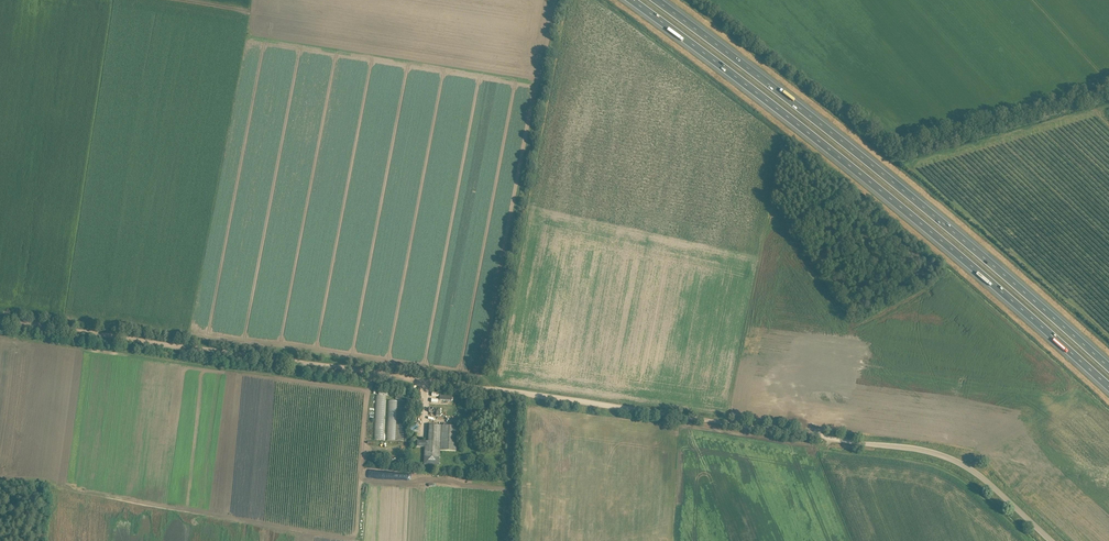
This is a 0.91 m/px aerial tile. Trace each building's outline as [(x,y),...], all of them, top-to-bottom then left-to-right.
[(283,48),(267,46),(265,65),(273,66),(274,61),(280,61),(280,56),(282,56),(283,48)] [(386,397),(376,396),(374,440),(384,441),(386,397)] [(405,402),(389,401),(387,440),(403,441),(405,402)] [(424,447),(424,465),(440,466),(440,451),(456,451),(457,426),(429,425),(428,442),(417,441),(416,447),(424,447)]
